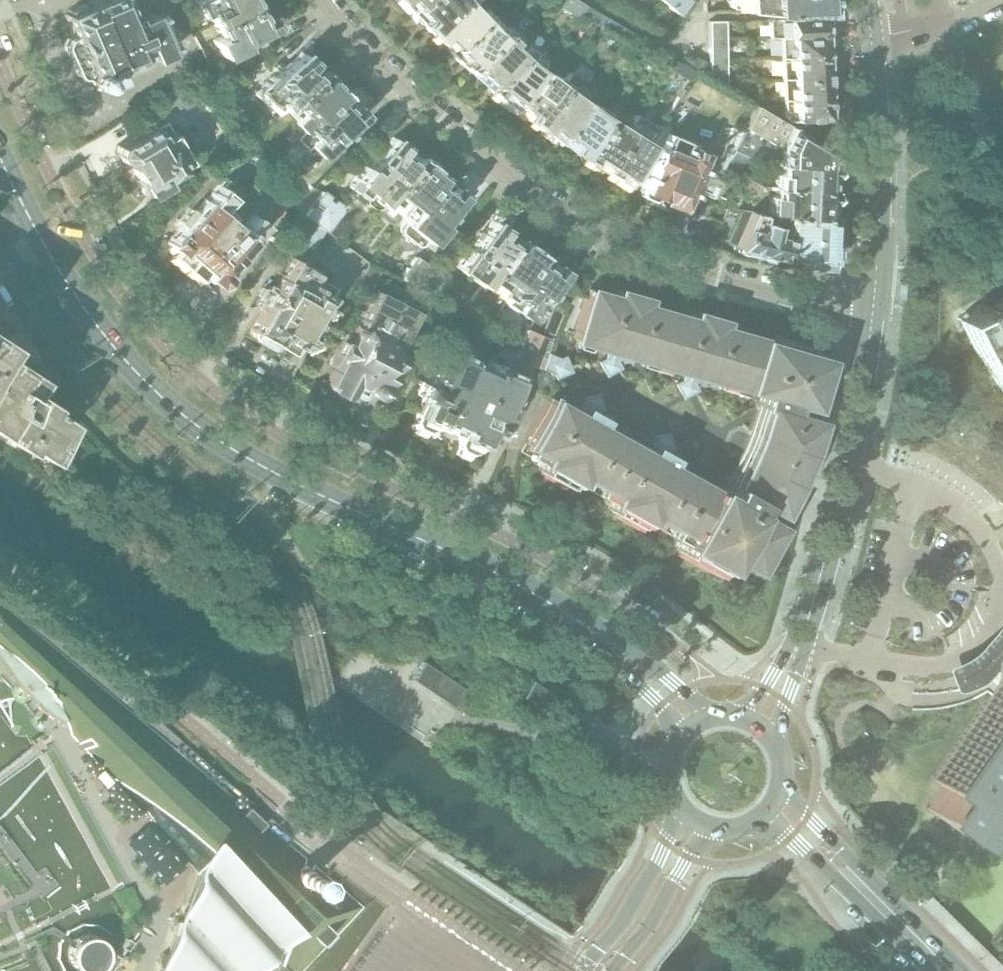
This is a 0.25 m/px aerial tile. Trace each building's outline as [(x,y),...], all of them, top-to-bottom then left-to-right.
[(120,0),(101,0),(85,7),(83,4),(82,5),(69,11),(70,13),(65,15),(73,35),(67,38),(64,46),(68,55),(75,58),(82,55),(87,68),(84,76),(84,77),(87,82),(92,84),(98,82),(99,84),(101,86),(103,87),(106,86),(121,80),(116,67),(141,56),(144,62),(173,49),(155,9),(129,20),(120,0)] [(259,1),(259,0),(196,0),(193,2),(200,15),(207,12),(213,24),(259,1)] [(428,30),(460,0),(420,0),(413,7),(425,19),(420,23),(428,30)] [(480,18),(469,6),(473,3),(470,0),(460,0),(428,30),(435,38),(439,34),(450,46),(480,18)] [(582,5),(577,2),(574,0),(564,0),(562,3),(577,13),(579,11),(582,5)] [(675,13),(686,0),(659,0),(675,13)] [(728,6),(775,11),(821,9),(820,0),(728,0),(728,6)] [(259,1),(213,24),(221,39),(214,43),(220,55),(240,44),(239,43),(258,34),(258,33),(272,26),(259,1)] [(602,25),(607,17),(584,2),(582,5),(579,11),(602,25)] [(467,70),(471,66),(501,32),(492,22),(496,19),(488,10),(480,18),(450,46),(447,49),(459,62),(459,63),(467,70)] [(778,36),(822,34),(830,33),(830,32),(829,16),(766,19),(767,36),(778,36)] [(630,32),(607,17),(602,25),(625,40),(630,32)] [(709,37),(725,37),(724,21),(709,21),(709,37)] [(471,66),(490,84),(523,47),(522,46),(522,42),(518,37),(513,37),(505,28),(501,32),(471,66)] [(823,56),(822,34),(778,36),(779,58),(823,56)] [(709,37),(710,53),(725,53),(725,38),(725,37),(709,37)] [(671,58),(648,44),(643,51),(666,66),(671,58)] [(514,103),(537,69),(545,58),(535,52),(534,54),(523,47),(490,84),(486,88),(494,95),(498,91),(514,103)] [(277,97),(286,107),(322,73),(302,52),(290,63),(275,77),(274,76),(255,94),(266,106),(269,102),(271,104),(277,97)] [(710,53),(710,69),(726,69),(725,60),(725,53),(710,53)] [(265,69),(274,62),(267,55),(258,61),(265,69)] [(824,76),(823,56),(779,58),(780,78),(824,76)] [(532,123),(559,85),(537,69),(514,103),(528,113),(524,117),(532,123)] [(726,80),(726,69),(710,69),(710,73),(709,75),(724,84),(726,80)] [(221,87),(230,81),(224,71),(215,76),(221,87)] [(777,161),(831,163),(832,150),(809,137),(788,125),(759,108),(718,84),(696,71),(684,92),(742,126),(732,148),(762,160),(769,161),(778,155),(777,161)] [(302,132),(342,93),(334,85),(335,78),(329,72),(322,73),(286,107),(297,118),(293,122),(301,131),(302,132)] [(241,73),(230,81),(221,87),(230,104),(236,100),(233,96),(249,84),(241,73)] [(782,99),(825,96),(824,82),(824,76),(780,78),(782,99)] [(532,123),(554,139),(581,101),(559,85),(532,123)] [(342,93),(302,132),(301,131),(299,133),(299,139),(306,145),(309,145),(319,155),(335,140),(334,139),(349,125),(349,124),(361,113),(342,93)] [(792,119),(788,125),(809,137),(808,119),(826,118),(825,96),(782,99),(783,116),(788,119),(792,119)] [(554,139),(578,155),(605,111),(595,104),(592,109),(581,101),(554,139)] [(601,169),(628,126),(630,123),(616,114),(614,117),(605,111),(578,155),(601,169)] [(162,175),(196,157),(183,133),(172,139),(161,119),(117,145),(115,153),(119,160),(127,162),(128,162),(142,186),(140,188),(140,191),(142,193),(144,195),(147,195),(149,194),(150,196),(167,186),(162,175)] [(655,136),(649,146),(654,149),(648,162),(652,164),(640,191),(642,196),(653,201),(658,199),(659,196),(679,205),(686,189),(694,192),(705,170),(697,167),(704,152),(683,142),(684,140),(667,132),(669,126),(664,123),(655,136)] [(624,184),(649,146),(655,136),(642,127),(638,133),(628,126),(601,169),(624,184)] [(290,142),(298,134),(294,130),(286,138),(290,142)] [(385,196),(412,164),(397,151),(402,145),(393,137),(383,150),(379,148),(375,154),(378,156),(368,169),(365,166),(354,180),(350,185),(362,195),(362,202),(369,208),(377,207),(385,196)] [(396,211),(404,218),(440,175),(432,168),(432,167),(418,156),(412,164),(385,196),(398,208),(396,211)] [(782,172),(781,187),(824,189),(825,173),(831,174),(831,163),(777,161),(777,172),(782,172)] [(201,194),(216,179),(208,172),(206,173),(193,187),(201,194)] [(300,199),(318,182),(310,174),(292,191),(300,199)] [(735,189),(741,177),(734,174),(733,176),(736,178),(732,187),(735,189)] [(402,220),(396,227),(408,237),(413,230),(425,240),(439,223),(438,222),(451,206),(461,193),(440,175),(404,218),(402,220)] [(172,256),(185,267),(231,217),(218,206),(230,193),(220,184),(202,204),(198,201),(195,205),(198,208),(194,213),(189,208),(178,221),(182,225),(167,243),(176,250),(172,255),(172,256)] [(780,212),(788,212),(823,215),(824,199),(830,199),(830,189),(824,189),(781,187),(776,187),(776,200),(781,200),(780,212)] [(306,213),(325,228),(326,228),(343,208),(341,204),(323,191),(306,213)] [(784,256),(785,256),(785,253),(787,253),(787,230),(773,226),(773,223),(758,220),(760,213),(739,209),(725,242),(734,246),(738,247),(737,247),(740,248),(739,252),(755,256),(756,251),(784,258),(784,256)] [(785,253),(785,256),(807,257),(807,258),(808,258),(808,267),(827,267),(827,259),(828,259),(829,237),(828,236),(829,215),(823,215),(788,212),(787,230),(787,253),(785,253)] [(325,228),(306,213),(288,237),(300,247),(303,244),(306,246),(312,250),(325,228)] [(231,217),(185,267),(200,280),(204,275),(213,282),(228,265),(233,269),(239,262),(235,258),(263,224),(253,214),(244,224),(234,215),(231,217)] [(485,279),(515,236),(502,227),(505,223),(505,218),(501,214),(496,216),(483,234),(483,233),(471,250),(470,249),(451,275),(455,278),(460,271),(480,286),(485,279)] [(385,242),(396,227),(402,220),(399,217),(381,238),(385,242)] [(538,252),(515,236),(485,279),(498,288),(496,292),(504,298),(508,294),(538,252)] [(538,252),(508,294),(520,303),(516,309),(529,318),(542,301),(540,300),(561,269),(538,252)] [(296,346),(326,294),(330,286),(309,274),(312,269),(292,257),(274,288),(267,285),(265,289),(262,288),(258,295),(260,297),(258,301),(264,305),(250,329),(251,330),(250,333),(251,336),(253,338),(262,343),(265,344),(267,343),(269,342),(271,342),(271,341),(273,342),(277,335),(296,346)] [(413,285),(428,266),(417,257),(400,278),(413,285)] [(384,283),(390,272),(369,261),(357,282),(368,288),(374,277),(384,283)] [(448,275),(433,264),(418,284),(433,295),(448,275)] [(760,392),(790,400),(808,405),(822,356),(804,350),(806,344),(772,335),(771,341),(718,325),(719,319),(693,312),(691,318),(641,303),(643,297),(616,290),(614,296),(588,288),(574,338),(576,339),(578,333),(588,336),(587,342),(607,348),(606,350),(607,350),(604,359),(599,362),(605,372),(608,373),(619,367),(616,362),(618,354),(619,354),(620,351),(640,357),(641,351),(652,355),(650,360),(653,361),(654,355),(665,358),(664,364),(683,370),(683,372),(681,381),(676,384),(682,394),(685,395),(695,389),(693,384),(695,376),(696,376),(697,374),(716,379),(718,374),(729,377),(727,382),(730,383),(732,378),(746,382),(745,387),(760,392)] [(393,348),(402,332),(405,331),(409,324),(412,323),(415,318),(412,313),(414,309),(375,289),(373,293),(367,294),(365,300),(367,304),(357,323),(354,322),(350,331),(352,332),(350,336),(344,333),(341,340),(331,358),(337,361),(326,382),(328,387),(341,394),(347,392),(353,381),(362,386),(363,391),(369,394),(375,392),(377,386),(376,382),(388,359),(392,358),(395,352),(393,348)] [(957,319),(968,341),(980,362),(994,383),(1002,395),(1002,297),(989,304),(987,303),(985,303),(975,307),(974,310),(973,311),(971,312),(957,319)] [(464,359),(436,419),(461,430),(456,442),(459,448),(456,454),(466,459),(469,453),(476,450),(491,414),(495,416),(511,381),(515,372),(514,372),(517,365),(522,367),(538,373),(540,368),(547,352),(551,341),(547,340),(548,337),(527,328),(519,348),(517,351),(497,343),(492,354),(496,356),(508,361),(504,368),(493,363),(490,362),(487,361),(486,365),(488,366),(486,370),(464,359)] [(415,425),(412,431),(423,437),(425,430),(432,428),(433,425),(436,419),(464,359),(460,358),(463,352),(459,350),(458,352),(440,344),(424,382),(418,380),(413,392),(416,393),(414,398),(420,401),(412,419),(415,425)] [(547,352),(540,368),(551,372),(554,378),(560,375),(571,371),(566,361),(563,354),(558,356),(547,352)] [(13,439),(11,443),(13,444),(14,442),(34,455),(59,415),(39,402),(42,399),(40,397),(38,401),(11,384),(22,368),(20,367),(19,369),(7,361),(6,363),(0,359),(0,430),(13,439)] [(719,492),(745,507),(750,498),(774,511),(784,493),(790,481),(796,466),(803,450),(807,437),(813,418),(787,410),(790,400),(760,392),(756,406),(748,430),(737,456),(726,479),(719,492)] [(745,507),(719,492),(663,461),(665,456),(664,456),(669,448),(671,448),(668,436),(665,434),(653,438),(654,440),(650,448),(649,447),(647,452),(593,422),(595,417),(599,409),(601,408),(598,397),(595,395),(584,399),(584,401),(580,409),(579,408),(577,413),(549,397),(524,443),(534,448),(535,445),(545,451),(537,465),(540,467),(538,470),(565,485),(566,482),(569,483),(577,469),(587,474),(585,477),(604,487),(605,484),(615,490),(607,504),(610,506),(608,509),(635,524),(636,521),(639,522),(641,519),(648,508),(657,513),(656,516),(674,526),(676,523),(685,528),(676,545),(679,547),(677,550),(709,567),(710,564),(713,566),(722,550),(732,555),(730,558),(749,568),(774,523),(745,507)] [(243,961),(246,962),(249,963),(252,961),(253,960),(255,959),(255,955),(255,952),(254,951),(263,943),(284,966),(288,970),(305,970),(365,908),(314,865),(311,870),(309,867),(307,865),(304,864),(308,860),(288,843),(292,837),(286,832),(286,831),(206,763),(158,720),(136,701),(91,664),(44,627),(12,604),(0,595),(0,647),(11,655),(24,666),(36,678),(47,691),(57,705),(65,720),(72,735),(81,745),(88,738),(89,740),(92,743),(85,750),(200,874),(181,921),(179,921),(175,921),(173,923),(171,926),(171,930),(172,933),(175,935),(173,939),(167,954),(166,954),(162,954),(159,956),(158,959),(158,963),(159,966),(162,968),(161,970),(232,970),(243,961)] [(464,689),(424,662),(412,679),(452,706),(464,689)] [(933,778),(934,778),(933,779),(944,787),(928,809),(929,809),(928,810),(959,832),(960,831),(961,832),(974,813),(985,821),(985,820),(989,820),(993,814),(992,811),(1002,796),(1002,680),(933,778)] [(539,707),(548,692),(533,682),(523,697),(539,707)] [(570,707),(548,692),(539,707),(561,722),(570,707)] [(75,954),(76,960),(78,964),(81,967),(83,969),(86,970),(114,970),(123,957),(110,949),(109,946),(106,942),(102,939),(97,937),(92,937),(87,938),(82,940),(79,944),(78,946),(76,949),(75,954)] [(126,938),(120,946),(126,950),(132,942),(126,938)]
